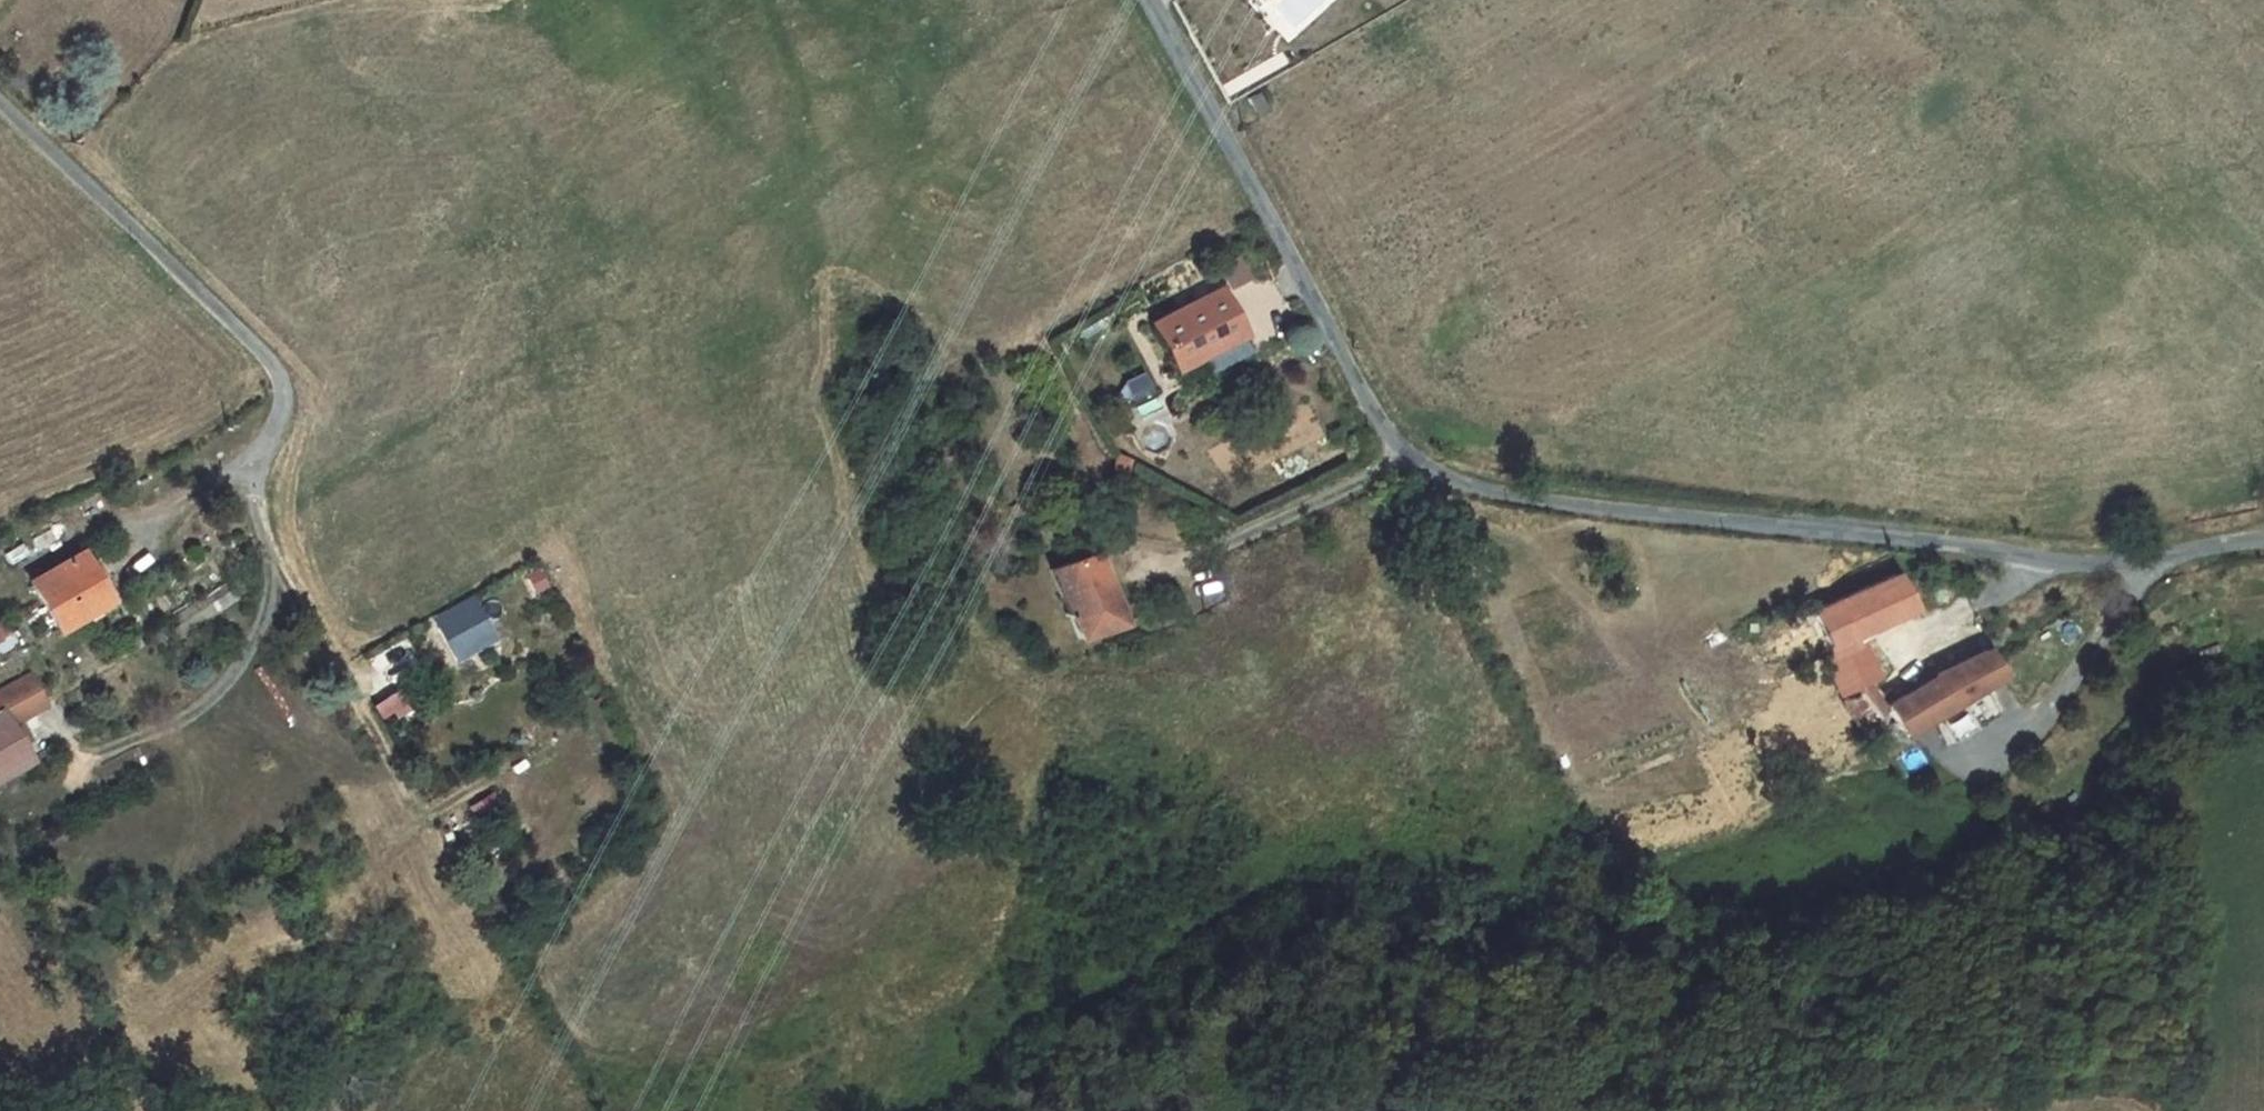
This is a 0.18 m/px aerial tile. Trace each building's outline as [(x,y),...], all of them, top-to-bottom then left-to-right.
[(1257,93),(1248,98),(1257,116),(1266,111),(1257,93)] [(1239,256),(1219,267),(1231,288),(1251,278),(1239,256)] [(1221,291),(1153,325),(1174,366),(1242,331),(1221,291)] [(82,551),(30,581),(59,630),(111,600),(82,551)] [(1090,554),(1051,569),(1078,639),(1124,622),(1115,600),(1109,602),(1090,554)] [(1830,653),(1832,656),(1851,647),(1856,645),(1852,636),(1873,627),(1911,607),(1896,574),(1812,611),(1830,653)] [(477,593),(434,616),(457,660),(501,637),(477,593)] [(0,625),(0,642),(12,635),(5,622),(0,625)] [(1880,714),(1888,708),(1886,705),(1851,647),(1832,656),(1828,657),(1835,671),(1843,669),(1851,665),(1870,683),(1864,688),(1880,714)] [(2001,675),(1985,650),(1984,649),(1934,673),(1886,705),(1888,708),(1903,733),(1935,714),(1983,685),(2001,675)] [(1843,669),(1835,671),(1829,673),(1836,685),(1835,687),(1835,689),(1835,690),(1836,692),(1860,729),(1880,714),(1864,688),(1870,683),(1851,665),(1843,669)] [(34,761),(24,743),(16,730),(13,724),(46,705),(30,676),(0,692),(0,780),(34,761)] [(1983,685),(1935,714),(1953,743),(2001,714),(1983,685)] [(31,739),(23,726),(16,730),(24,743),(31,739)]
